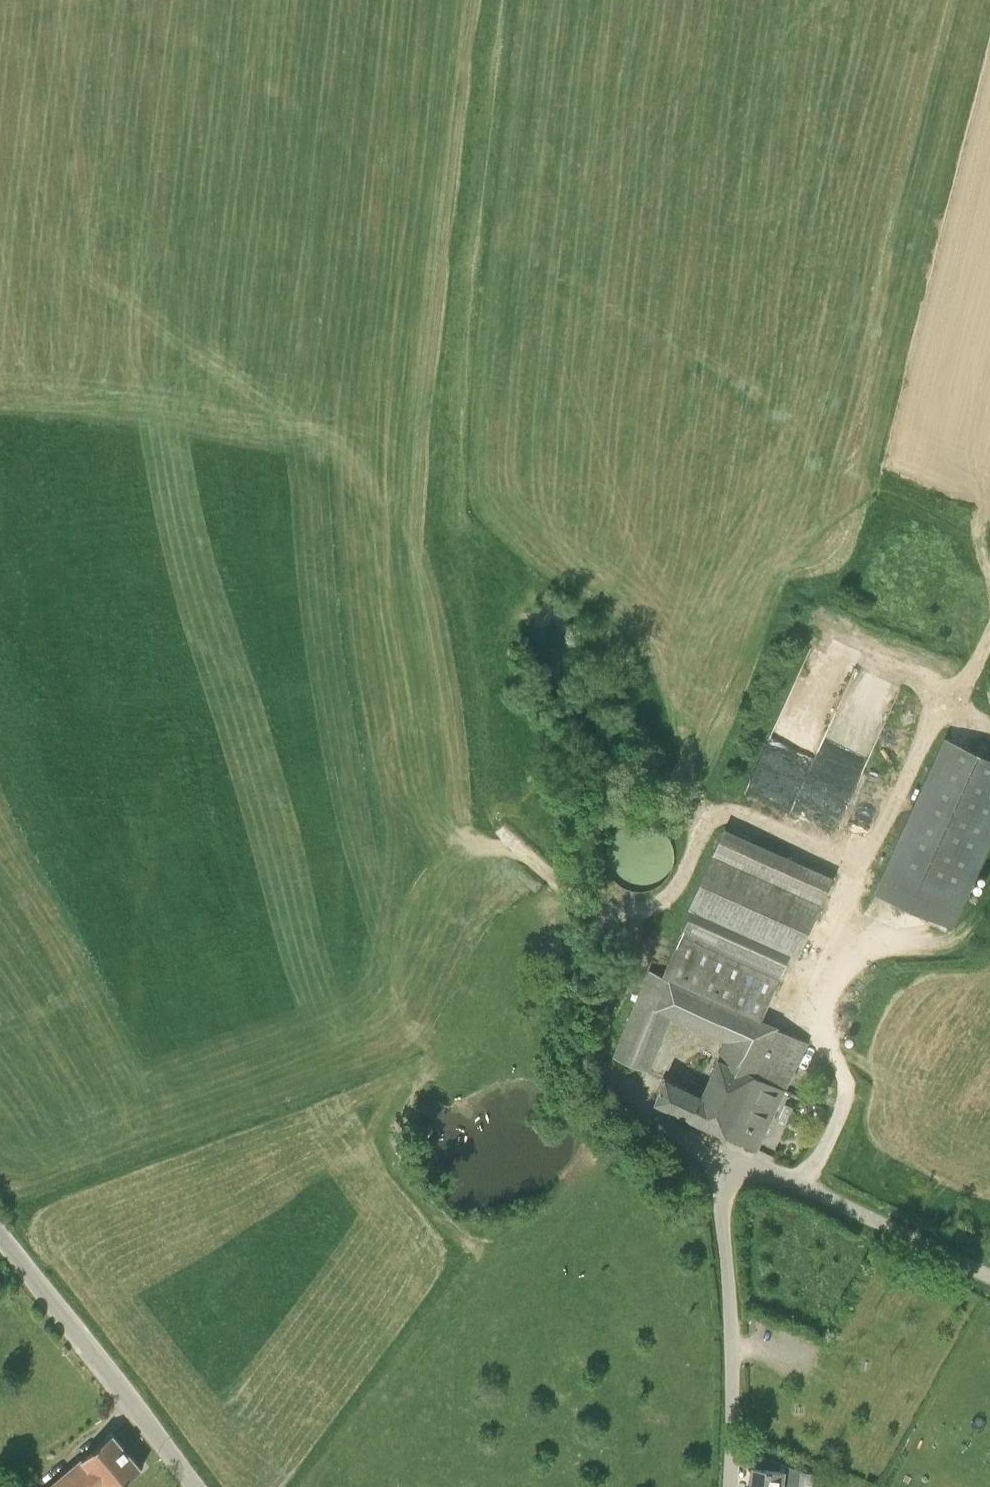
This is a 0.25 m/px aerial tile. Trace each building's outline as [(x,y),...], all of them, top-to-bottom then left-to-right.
[(989,847),(989,758),(945,737),(875,892),(954,928),(989,847)] [(792,813),(834,833),(870,757),(849,747),(838,769),(833,767),(827,781),(820,778),(813,793),(804,788),(792,813)] [(622,823),(612,829),(605,837),(600,847),(599,859),(602,869),(609,879),(617,886),(628,889),(639,889),(650,885),(659,878),(665,869),(668,858),(667,847),(662,837),(654,829),(644,823),(633,821),(622,823)] [(821,905),(832,877),(725,828),(689,907),(692,909),(680,935),(663,975),(656,972),(644,983),(614,1056),(649,1071),(672,1014),(727,1040),(713,1069),(734,1078),(711,1127),(727,1134),(755,1074),(786,1089),(808,1042),(760,1020),(792,954),(798,957),(821,905)] [(655,1101),(711,1127),(734,1078),(713,1069),(705,1087),(691,1080),(687,1087),(666,1077),(655,1101)] [(757,1149),(786,1089),(755,1074),(727,1134),(757,1149)] [(142,1467),(113,1433),(83,1458),(49,1486),(118,1486),(142,1467)] [(780,1462),(755,1452),(750,1486),(798,1486),(801,1470),(780,1462)]
